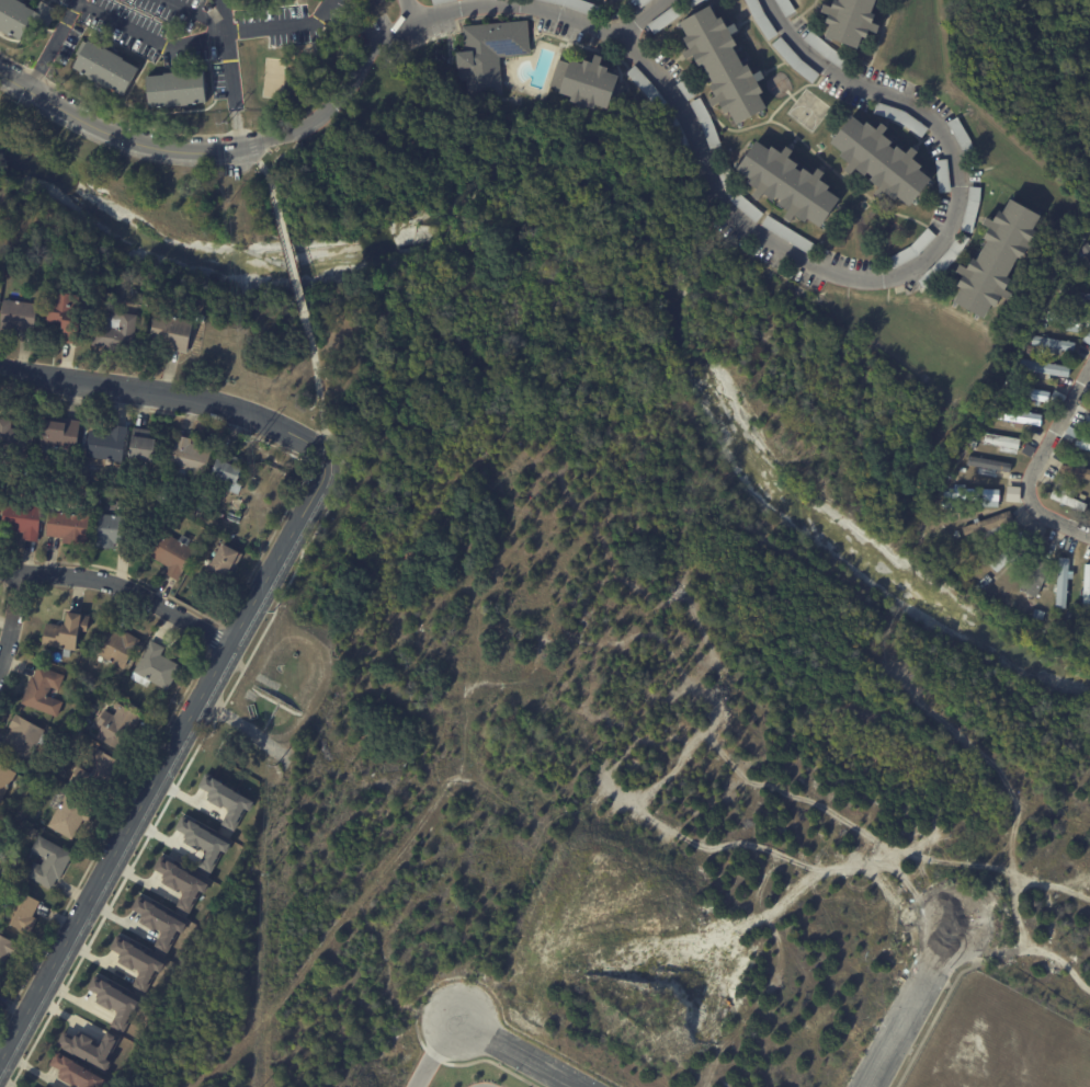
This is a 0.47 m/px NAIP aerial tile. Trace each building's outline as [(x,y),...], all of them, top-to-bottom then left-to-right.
[(37,11),(43,0),(59,9),(49,26),(35,20),(24,41),(12,34),(12,35),(0,28),(0,0),(21,0),(29,4),(29,5),(37,11)] [(766,40),(777,35),(759,0),(746,0),(766,40)] [(836,9),(839,0),(842,1),(843,0),(881,0),(875,14),(881,16),(877,24),(884,26),(881,34),(874,32),(872,39),(866,37),(862,49),(829,37),(833,25),(830,24),(832,15),(825,12),(828,5),(836,9)] [(680,15),(673,5),(647,24),(654,33),(680,15)] [(737,25),(740,32),(735,35),(740,45),(736,47),(747,67),(752,65),(758,75),(763,71),(767,79),(761,82),(768,93),(762,95),(770,110),(740,126),(733,112),(728,114),(723,103),(715,107),(711,101),(718,96),(713,87),(716,84),(705,65),(702,67),(695,56),(688,60),(684,54),(692,49),(686,38),(690,36),(682,23),(713,5),(720,20),(725,16),(731,27),(737,24),(737,25)] [(532,50),(532,55),(502,57),(506,99),(473,101),(472,81),(463,82),(463,70),(462,54),(466,54),(464,26),(530,21),(532,50)] [(804,38),(841,70),(848,62),(812,30),(804,38)] [(772,44),(809,83),(817,76),(780,36),(772,44)] [(87,42),(89,43),(90,41),(105,48),(105,47),(126,58),(125,59),(140,68),(125,95),(118,91),(118,92),(111,89),(112,88),(111,88),(110,89),(89,78),(90,76),(88,75),(87,76),(81,72),(81,71),(76,68),(81,57),(76,54),(83,39),(87,42)] [(603,57),(610,59),(608,66),(615,69),(614,73),(626,78),(616,111),(603,106),(602,111),(597,110),(594,118),(583,115),(587,105),(578,103),(579,99),(567,94),(568,91),(553,85),(560,60),(577,66),(578,61),(590,66),(591,61),(600,64),(602,56),(603,57)] [(206,81),(208,103),(201,103),(201,105),(197,106),(196,103),(191,104),(191,105),(164,107),(164,108),(161,108),(161,107),(151,108),(148,77),(166,76),(166,75),(186,72),(186,73),(205,71),(206,81)] [(638,84),(660,109),(668,102),(646,77),(638,84)] [(688,99),(694,95),(684,79),(677,84),(688,99)] [(691,101),(710,148),(721,144),(702,97),(691,101)] [(886,125),(889,129),(885,134),(895,142),(892,146),(897,150),(900,147),(909,153),(913,148),(920,153),(916,159),(926,167),(922,171),(934,181),(912,207),(900,197),(897,201),(888,193),(883,199),(876,195),(882,188),(873,180),(874,178),(870,174),(867,176),(858,169),(852,175),(847,171),(852,163),(843,157),(845,153),(832,142),(854,116),(866,126),(870,123),(878,130),(884,124),(886,125)] [(790,147),(796,151),(792,157),(802,164),(799,169),(805,172),(807,169),(817,175),(821,169),(828,173),(824,180),(833,186),(830,190),(844,199),(825,228),(811,219),(809,222),(798,216),(794,222),(787,218),(793,211),(783,204),(785,201),(780,197),(777,201),(768,193),(762,201),(757,196),(761,190),(751,182),(753,179),(740,170),(760,141),(772,150),(775,147),(785,153),(790,147)] [(937,160),(938,192),(950,192),(948,159),(937,160)] [(763,213),(738,192),(731,201),(756,222),(763,213)] [(960,270),(962,264),(970,268),(976,259),(979,261),(990,241),(986,239),(991,228),(984,224),(988,217),(996,221),(1001,210),(1006,213),(1013,198),(1044,216),(1036,230),(1042,233),(1036,243),(1041,245),(1037,253),(1032,250),(1026,261),(1021,258),(1010,277),(1015,281),(1010,291),(1014,294),(1011,300),(1006,298),(1000,309),(995,306),(987,319),(957,302),(964,289),(960,286),(966,275),(958,272),(960,270)] [(760,228),(811,251),(816,241),(765,218),(760,228)] [(1088,241),(1089,243),(1089,258),(1086,253),(1081,259),(1077,254),(1081,251),(1080,249),(1088,241)] [(931,269),(937,275),(954,256),(947,250),(931,269)] [(1081,293),(1089,294),(1089,307),(1085,307),(1086,301),(1057,296),(1058,288),(1081,293)] [(80,345),(64,342),(67,328),(48,324),(55,293),(89,300),(80,345)] [(7,295),(15,296),(15,302),(41,305),(37,333),(20,331),(20,336),(2,334),(7,295)] [(141,317),(136,354),(106,351),(106,347),(94,345),(99,311),(125,314),(126,313),(129,314),(129,308),(135,308),(135,316),(141,317)] [(1068,313),(1089,318),(1089,327),(1082,325),(1081,331),(1066,329),(1067,322),(1047,319),(1048,310),(1065,312),(1065,309),(1068,309),(1068,313)] [(190,354),(164,348),(166,345),(154,342),(159,313),(196,322),(190,354)] [(1087,329),(1089,330),(1089,344),(1081,340),(1087,329)] [(1075,344),(1074,352),(1055,348),(1055,354),(1044,352),(1044,346),(1031,345),(1033,335),(1046,337),(1046,335),(1051,336),(1049,339),(1076,342),(1075,344)] [(1070,366),(1068,376),(1020,368),(1021,358),(1070,366)] [(1047,391),(1045,401),(1038,400),(1037,405),(1032,404),(1033,399),(1009,394),(1010,385),(1047,391)] [(1054,389),(1066,396),(1061,403),(1049,397),(1054,389)] [(1041,425),(1024,422),(1023,428),(1015,426),(1015,421),(991,416),(994,407),(1042,414),(1041,425)] [(32,458),(0,454),(0,419),(14,420),(13,428),(35,431),(32,458)] [(79,420),(83,420),(80,446),(46,442),(48,420),(69,422),(70,419),(79,420)] [(115,424),(130,426),(125,462),(113,460),(112,467),(105,466),(105,458),(88,456),(92,431),(112,434),(114,423),(115,424)] [(1069,425),(1079,432),(1075,438),(1064,432),(1068,425),(1069,425)] [(137,428),(158,431),(155,461),(146,460),(147,455),(130,454),(134,427),(137,428)] [(983,433),(1020,438),(1017,456),(978,449),(981,432),(983,433)] [(181,435),(195,438),(194,443),(216,448),(209,474),(189,470),(188,478),(174,474),(177,467),(173,466),(181,434),(181,435)] [(1089,442),(1089,450),(1075,448),(1077,440),(1083,442),(1085,436),(1087,436),(1089,437),(1089,442)] [(1035,449),(1032,456),(1020,449),(1023,443),(1035,448),(1035,449)] [(1007,471),(965,464),(967,455),(1011,464),(1010,471),(1007,471)] [(223,458),(248,467),(241,482),(246,484),(241,494),(229,490),(232,480),(216,473),(223,458)] [(1063,465),(1089,469),(1089,480),(1057,474),(1058,464),(1063,465)] [(1083,512),(1065,504),(1065,506),(1061,505),(1061,503),(1049,497),(1053,489),(1060,492),(1063,487),(1071,490),(1068,495),(1078,500),(1081,493),(1088,495),(1085,502),(1087,503),(1083,512)] [(999,490),(999,506),(977,506),(978,500),(947,499),(947,488),(999,490)] [(37,540),(25,539),(26,533),(4,529),(8,502),(45,506),(41,541),(37,540)] [(59,537),(49,536),(52,511),(81,514),(81,510),(94,511),(92,530),(86,529),(84,545),(66,544),(66,537),(59,537)] [(1009,510),(1013,520),(1002,524),(1004,529),(984,536),(983,531),(965,537),(961,526),(1009,510)] [(114,515),(136,516),(134,545),(117,544),(117,549),(101,548),(103,514),(114,515)] [(193,539),(190,545),(198,550),(181,580),(168,572),(171,567),(150,554),(164,531),(181,540),(184,535),(193,539)] [(1027,538),(1034,545),(1017,562),(1012,558),(996,574),(989,567),(1024,534),(1027,538)] [(236,571),(229,583),(211,572),(227,542),(246,553),(236,571)] [(1044,562),(1051,565),(1035,597),(1019,591),(1033,558),(1044,562)] [(1070,559),(1069,572),(1075,572),(1075,580),(1068,579),(1066,609),(1056,608),(1059,559),(1070,559)] [(1085,564),(1089,564),(1089,607),(1081,606),(1085,564)] [(1037,609),(1044,611),(1041,620),(1034,618),(1037,609)] [(82,614),(87,614),(87,615),(94,617),(91,632),(84,631),(81,651),(75,650),(73,657),(66,656),(67,648),(45,644),(48,623),(67,626),(67,623),(69,625),(71,611),(82,614)] [(112,629),(124,636),(127,630),(144,640),(127,670),(96,652),(110,628),(112,629)] [(156,641),(168,648),(163,655),(184,666),(170,690),(152,682),(149,688),(133,678),(154,640),(156,641)] [(66,701),(60,718),(23,703),(34,676),(36,677),(41,665),(67,676),(63,689),(54,687),(50,696),(66,701)] [(139,719),(129,734),(135,737),(128,748),(122,744),(118,748),(99,736),(103,729),(98,725),(106,710),(116,716),(123,705),(141,716),(139,719)] [(48,746),(41,743),(31,763),(3,750),(14,729),(12,728),(19,716),(48,731),(46,734),(53,737),(48,746)] [(126,766),(107,799),(72,780),(80,766),(94,775),(99,767),(91,763),(99,748),(126,765),(126,766)] [(2,803),(0,802),(0,763),(20,774),(2,803)] [(255,801),(205,774),(198,786),(210,793),(206,799),(229,811),(222,824),(234,831),(246,809),(249,811),(255,801)] [(99,811),(92,824),(86,820),(75,840),(50,826),(59,810),(52,805),(59,790),(68,796),(69,793),(100,811),(99,811)] [(183,842),(206,853),(199,867),(213,874),(229,840),(181,817),(175,829),(186,834),(183,842)] [(63,879),(59,878),(54,890),(29,876),(35,862),(43,867),(47,858),(33,850),(41,836),(76,855),(63,879)] [(189,913),(200,891),(204,893),(210,882),(159,857),(153,869),(165,875),(161,882),(183,892),(176,906),(189,913)] [(42,904),(35,917),(39,919),(31,935),(2,920),(10,905),(2,902),(7,892),(14,896),(19,890),(43,902),(42,904)] [(169,953),(185,920),(137,897),(131,909),(143,914),(139,922),(161,932),(154,946),(169,953)] [(1,976),(0,976),(0,934),(15,942),(15,941),(24,947),(23,949),(16,960),(12,957),(1,976)] [(163,962),(116,936),(109,948),(121,954),(118,961),(139,973),(132,986),(146,993),(163,962)] [(141,1001),(94,976),(87,988),(99,994),(96,1001),(117,1012),(110,1026),(124,1034),(141,1001)] [(119,1037),(106,1031),(101,1043),(77,1033),(75,1038),(62,1033),(56,1047),(108,1069),(111,1061),(109,1060),(119,1037)] [(58,1051),(50,1064),(62,1071),(58,1076),(77,1086),(102,1086),(106,1080),(58,1051)]
